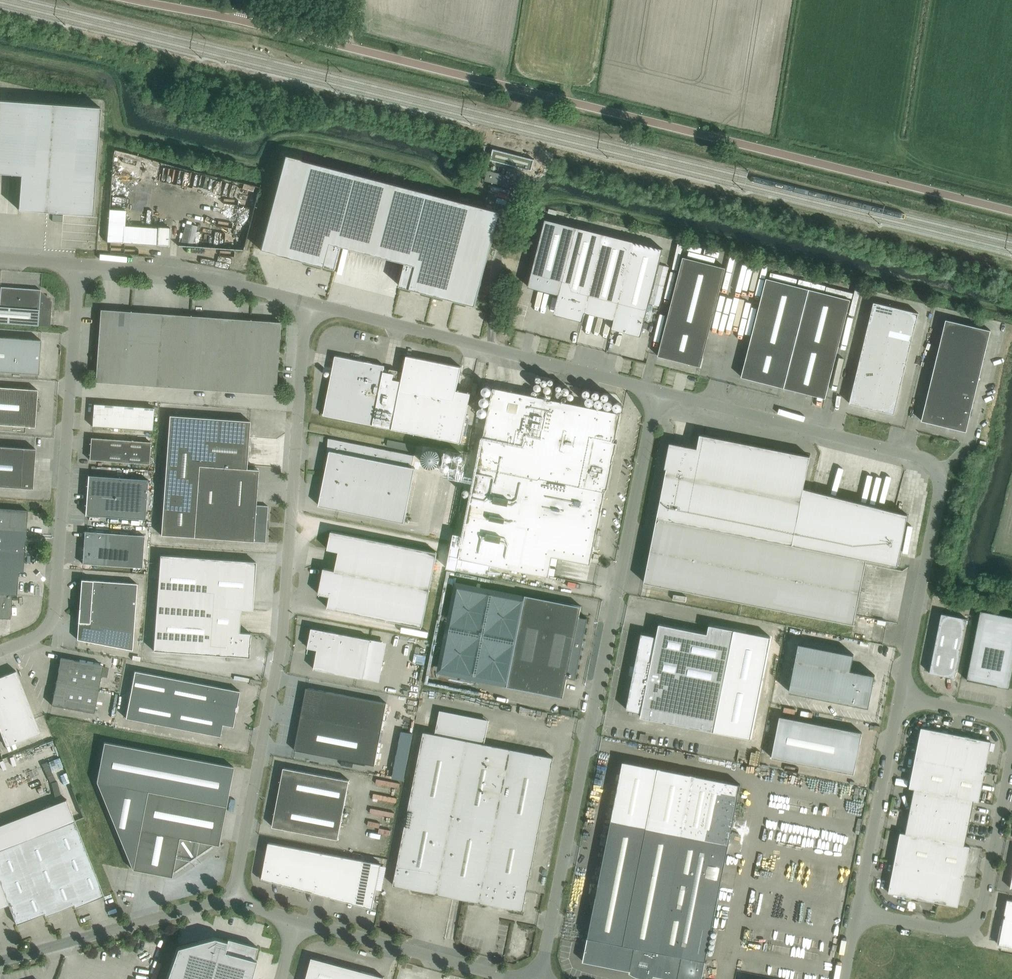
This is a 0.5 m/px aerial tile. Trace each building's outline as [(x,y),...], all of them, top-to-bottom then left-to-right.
[(20,174),(18,210),(93,215),(100,107),(0,100),(0,173),(20,174)] [(493,149),(490,160),(531,170),(534,159),(493,149)] [(284,155),(260,249),(336,269),(342,246),(374,254),(392,184),(284,155)] [(490,163),(486,181),(513,187),(517,169),(490,163)] [(225,209),(249,213),(254,185),(230,181),(225,209)] [(392,184),(374,254),(405,263),(399,286),(475,306),(500,212),(392,184)] [(125,210),(109,209),(107,241),(123,242),(123,241),(157,244),(157,245),(169,245),(170,228),(158,227),(158,228),(124,226),(125,210)] [(545,219),(528,287),(559,294),(554,314),(583,321),(585,312),(614,319),(612,329),(641,336),(663,249),(576,227),(545,219)] [(683,257),(658,356),(701,367),(726,268),(683,257)] [(705,262),(724,266),(725,261),(706,257),(705,262)] [(741,377),(784,388),(825,398),(851,299),(766,278),(741,377)] [(50,326),(52,301),(40,290),(0,287),(0,294),(0,322),(50,326)] [(871,312),(894,318),(896,308),(874,302),(871,312)] [(896,308),(894,318),(916,323),(919,313),(896,308)] [(100,309),(98,346),(128,348),(130,311),(100,309)] [(128,348),(158,350),(160,313),(130,311),(128,348)] [(869,323),(891,328),(894,318),(871,312),(869,323)] [(158,350),(188,352),(190,316),(160,313),(158,350)] [(188,352),(218,354),(220,318),(190,316),(188,352)] [(218,354),(248,356),(251,320),(220,318),(218,354)] [(894,318),(891,328),(914,333),(916,323),(894,318)] [(943,330),(966,335),(968,325),(946,319),(943,330)] [(251,320),(248,356),(278,358),(281,322),(251,320)] [(867,333),(889,338),(891,328),(869,323),(867,333)] [(968,325),(966,335),(988,340),(991,330),(968,325)] [(891,328),(889,338),(911,343),(914,333),(891,328)] [(941,340),(963,345),(966,335),(943,330),(941,340)] [(864,343),(886,348),(889,338),(867,333),(864,343)] [(966,335),(963,345),(986,350),(988,340),(966,335)] [(38,374),(41,340),(0,337),(0,371),(38,374)] [(889,338),(886,348),(909,354),(911,343),(889,338)] [(938,350),(961,355),(963,345),(941,340),(938,350)] [(862,353),(884,358),(886,348),(864,343),(862,353)] [(963,345),(961,355),(983,360),(986,350),(963,345)] [(95,382),(125,384),(128,348),(98,346),(95,382)] [(125,384),(155,386),(158,350),(128,348),(125,384)] [(886,348),(884,358),(906,364),(909,354),(886,348)] [(155,386),(185,388),(188,352),(158,350),(155,386)] [(936,360),(958,365),(961,355),(938,350),(936,360)] [(185,388),(215,390),(218,354),(188,352),(185,388)] [(859,363),(881,369),(884,358),(862,353),(859,363)] [(215,390),(245,393),(248,356),(218,354),(215,390)] [(961,355),(958,365),(981,371),(983,360),(961,355)] [(248,356),(245,393),(275,395),(278,358),(248,356)] [(323,415),(373,425),(461,443),(471,393),(456,390),(461,367),(407,356),(403,373),(398,372),(398,370),(390,369),(389,370),(384,369),(385,366),(373,363),(365,361),(365,362),(335,356),(323,415)] [(884,358),(881,369),(904,374),(906,364),(884,358)] [(934,370),(956,375),(958,365),(936,360),(934,370)] [(857,373),(879,379),(881,369),(859,363),(857,373)] [(958,365),(956,375),(978,381),(981,371),(958,365)] [(881,369),(879,379),(901,384),(904,374),(881,369)] [(931,380),(953,386),(956,375),(934,370),(931,380)] [(854,384),(866,386),(877,389),(879,379),(857,373),(854,384)] [(956,375),(953,386),(976,391),(978,381),(956,375)] [(877,389),(888,391),(899,394),(901,384),(879,379),(877,389)] [(929,390),(951,396),(953,386),(931,380),(929,390)] [(849,404),(861,406),(866,386),(854,384),(849,404)] [(866,386),(861,406),(872,409),(877,389),(866,386)] [(953,386),(951,396),(974,401),(976,391),(953,386)] [(36,402),(37,389),(0,387),(0,424),(35,427),(36,410),(39,410),(39,402),(36,402)] [(493,388),(478,465),(604,491),(605,489),(607,489),(613,462),(612,462),(614,455),(617,442),(614,442),(615,439),(621,413),(493,388)] [(877,389),(872,409),(883,411),(888,391),(877,389)] [(926,401),(938,403),(949,406),(951,396),(929,390),(926,401)] [(888,391),(883,411),(894,414),(899,394),(888,391)] [(949,406),(960,408),(971,411),(974,401),(951,396),(949,406)] [(921,420),(933,423),(938,403),(926,401),(921,420)] [(933,423),(944,426),(949,406),(938,403),(933,423)] [(93,404),(92,426),(152,430),(154,408),(93,404)] [(944,426),(955,429),(960,408),(949,406),(944,426)] [(960,408),(955,429),(966,431),(971,411),(960,408)] [(169,415),(166,453),(247,459),(250,421),(169,415)] [(657,517),(867,559),(898,565),(908,515),(804,488),(810,456),(700,434),(697,448),(692,447),(670,442),(665,468),(667,469),(657,517)] [(89,458),(89,460),(149,464),(151,442),(91,438),(91,439),(92,439),(90,458),(89,458)] [(327,457),(323,486),(319,505),(404,523),(415,468),(412,467),(414,455),(328,438),(327,451),(330,452),(329,458),(327,457)] [(0,446),(0,486),(32,488),(31,487),(32,469),(22,468),(23,449),(35,450),(35,449),(0,446)] [(247,459),(166,453),(161,535),(194,537),(265,542),(268,506),(256,505),(258,470),(246,469),(247,459)] [(605,491),(604,491),(478,465),(459,558),(549,576),(553,556),(590,564),(605,491)] [(88,475),(85,515),(145,519),(148,480),(88,475)] [(26,531),(27,511),(0,509),(0,529),(26,531)] [(867,559),(657,517),(644,582),(854,624),(867,559)] [(12,594),(12,595),(17,595),(18,571),(23,571),(26,531),(0,529),(0,593),(12,594)] [(84,531),(82,563),(142,568),(144,536),(84,531)] [(330,596),(328,608),(422,627),(437,552),(331,531),(328,549),(362,556),(359,575),(324,568),(318,594),(330,596)] [(157,603),(217,607),(252,610),(256,562),(160,555),(157,603)] [(79,608),(77,639),(132,650),(137,584),(81,579),(79,602),(76,604),(79,608)] [(10,618),(12,595),(12,594),(0,593),(0,617),(10,618)] [(525,595),(507,686),(563,697),(567,677),(576,679),(588,618),(579,616),(581,606),(525,595)] [(217,607),(157,603),(153,650),(249,657),(249,652),(250,633),(215,631),(217,607)] [(967,680),(968,680),(968,681),(998,686),(1009,688),(1011,675),(1011,617),(981,610),(967,680)] [(929,673),(955,678),(967,618),(941,613),(929,673)] [(641,717),(751,738),(771,637),(709,625),(708,633),(659,624),(657,636),(654,636),(642,633),(641,638),(635,667),(629,670),(634,677),(628,705),(627,705),(626,709),(639,712),(639,711),(642,712),(641,717)] [(308,648),(318,649),(314,669),(363,678),(371,639),(312,628),(308,648)] [(870,687),(871,687),(872,678),(874,678),(875,675),(851,670),(854,654),(799,644),(789,692),(862,706),(862,704),(867,705),(869,694),(868,694),(870,687)] [(59,670),(56,681),(98,689),(103,666),(60,658),(58,670),(59,670)] [(6,746),(40,733),(16,670),(0,677),(0,731),(6,746)] [(233,727),(236,711),(235,710),(236,707),(240,691),(239,691),(135,671),(125,718),(220,736),(222,724),(232,726),(232,727),(233,727)] [(98,689),(56,681),(54,693),(51,705),(94,713),(98,689)] [(307,688),(301,719),(381,734),(387,703),(307,688)] [(772,757),(843,772),(843,771),(845,771),(853,773),(854,767),(858,748),(859,748),(862,733),(780,716),(772,757)] [(381,734),(301,719),(295,750),(375,765),(381,734)] [(921,728),(915,758),(945,763),(951,734),(921,728)] [(554,757),(434,734),(424,732),(393,885),(523,911),(554,757)] [(971,737),(951,734),(945,763),(955,765),(965,767),(971,737)] [(965,767),(985,771),(991,741),(971,737),(965,767)] [(96,782),(133,869),(171,877),(172,872),(214,844),(218,845),(233,767),(104,742),(96,782)] [(909,787),(914,788),(944,794),(949,795),(955,765),(945,763),(915,758),(909,787)] [(654,975),(673,978),(702,978),(706,961),(707,961),(706,961),(741,784),(623,761),(611,820),(588,937),(587,937),(588,938),(583,961),(630,971),(630,972),(631,974),(633,975),(635,975),(637,976),(639,977),(641,977),(643,978),(645,978),(647,978),(649,978),(651,978),(654,977),(654,975)] [(974,800),(979,801),(985,771),(965,767),(955,765),(949,795),(974,800)] [(272,826),(338,839),(350,780),(284,767),(272,826)] [(914,788),(910,811),(940,817),(944,794),(914,788)] [(940,817),(969,823),(974,800),(949,795),(944,794),(940,817)] [(910,811),(905,833),(935,839),(940,817),(910,811)] [(935,839),(940,840),(965,845),(969,823),(940,817),(935,839)] [(74,820),(46,832),(74,904),(75,906),(74,906),(75,907),(104,895),(74,820)] [(46,832),(17,843),(45,913),(45,915),(74,904),(46,832)] [(900,832),(894,862),(924,868),(934,870),(940,840),(935,839),(905,833),(900,832)] [(934,870),(944,872),(964,876),(970,846),(965,845),(940,840),(934,870)] [(269,842),(262,878),(345,901),(354,858),(269,842)] [(16,924),(45,913),(17,843),(0,850),(0,883),(16,924)] [(354,858),(345,901),(372,908),(381,864),(354,858)] [(888,892),(918,898),(924,868),(894,862),(888,892)] [(918,898),(938,902),(944,872),(934,870),(924,868),(918,898)] [(944,872),(938,902),(958,906),(964,876),(944,872)] [(1005,914),(1005,918),(1004,918),(999,945),(1011,947),(1011,900),(1007,899),(1004,914),(1005,914)] [(166,978),(251,978),(256,960),(254,959),(257,947),(227,939),(227,941),(214,937),(177,947),(166,978)] [(306,978),(383,978),(384,977),(312,957),(306,978)]
